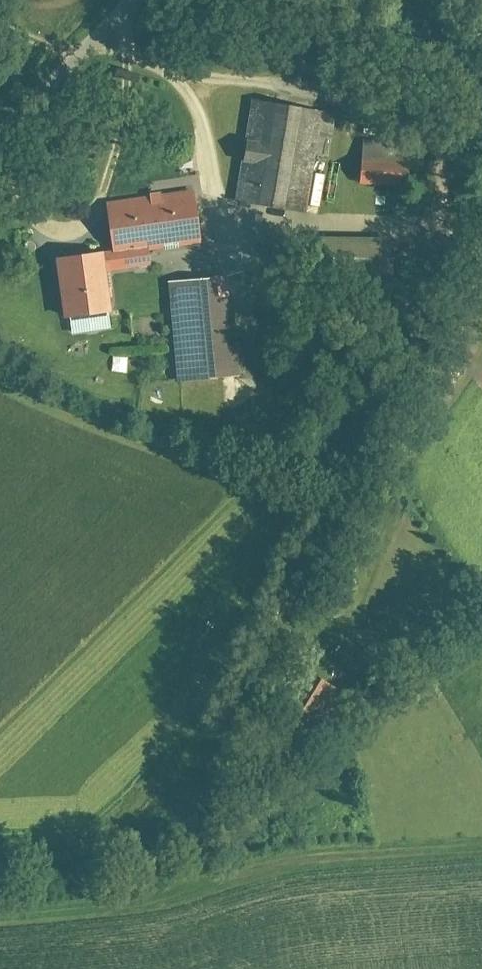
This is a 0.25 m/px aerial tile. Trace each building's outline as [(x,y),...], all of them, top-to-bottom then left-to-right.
[(248,110),(229,202),(295,215),(314,123),(248,110)] [(359,162),(356,198),(405,201),(408,166),(359,162)] [(109,203),(115,252),(125,251),(201,240),(194,191),(109,203)] [(319,247),(319,284),(390,282),(389,245),(319,247)] [(60,260),(68,316),(111,310),(105,269),(127,266),(125,251),(115,252),(60,260)] [(232,274),(164,282),(176,381),(244,373),(232,274)] [(342,694),(307,671),(278,717),(313,740),(342,694)]
